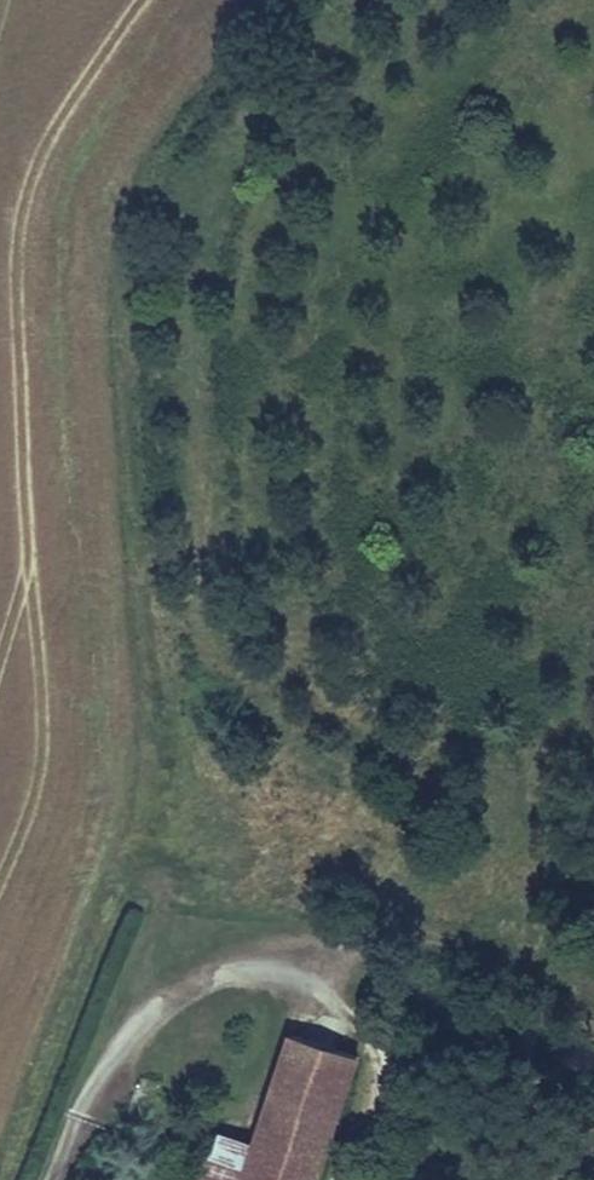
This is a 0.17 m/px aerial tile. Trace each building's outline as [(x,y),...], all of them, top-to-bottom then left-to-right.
[(355,1054),(283,1031),(247,1141),(215,1130),(209,1151),(205,1150),(195,1179),(315,1179),(355,1054)]
